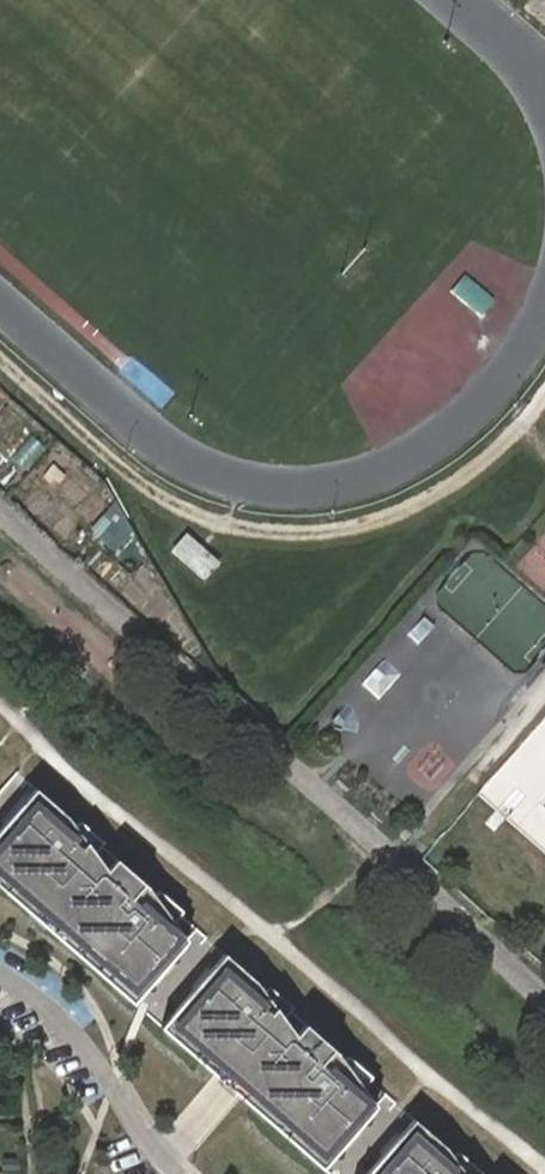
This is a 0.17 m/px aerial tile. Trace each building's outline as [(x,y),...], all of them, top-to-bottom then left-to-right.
[(447,302),(478,322),(490,304),(459,283),(447,302)] [(186,530),(170,548),(204,578),(220,560),(186,530)] [(0,790),(0,881),(144,1007),(334,1173),(482,1173),(19,769),(0,790)]
